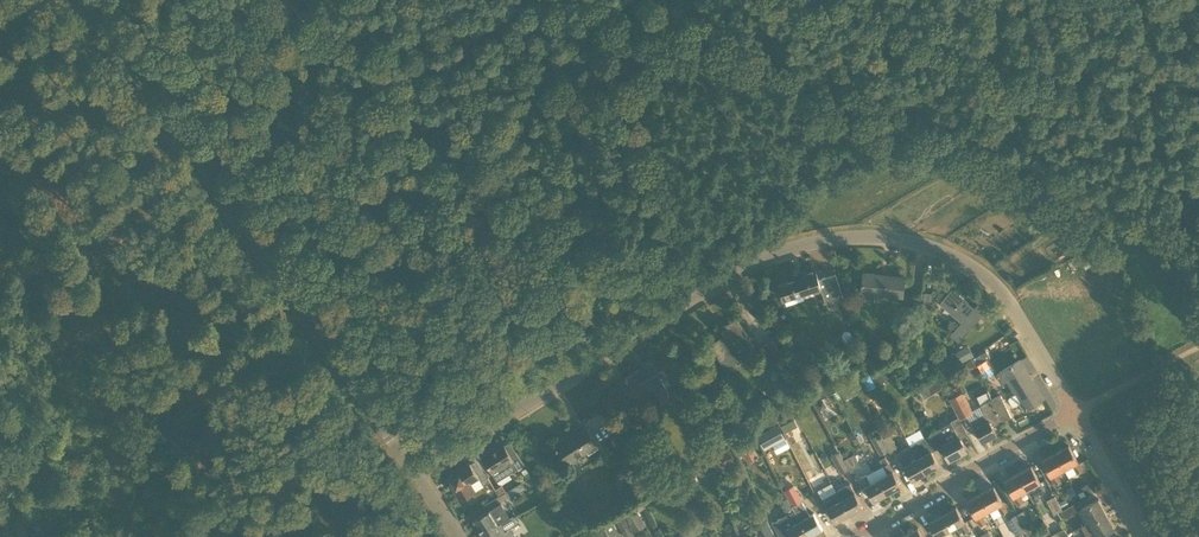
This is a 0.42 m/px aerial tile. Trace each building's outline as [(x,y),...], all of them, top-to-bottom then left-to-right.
[(843,295),(839,285),(836,273),(819,279),(815,268),(794,275),(795,276),(795,275),(796,279),(788,282),(788,281),(780,283),(780,284),(779,284),(784,300),(821,288),(826,301),(843,295)] [(863,273),(862,284),(862,292),(874,293),(903,295),(905,277),(891,276),(891,277),(881,276),(881,274),(863,273)] [(959,341),(966,334),(986,311),(977,304),(974,308),(968,302),(953,288),(940,302),(962,322),(951,334),(959,341)] [(931,316),(933,293),(924,292),(922,315),(931,316)] [(738,366),(734,359),(754,346),(737,317),(726,324),(731,332),(725,336),(724,335),(710,344),(728,372),(738,366)] [(769,363),(782,354),(773,340),(760,348),(769,363)] [(986,350),(973,358),(977,364),(990,357),(990,356),(986,350)] [(1020,359),(1010,365),(999,372),(1004,380),(1007,378),(1025,408),(1043,398),(1032,380),(1030,381),(1028,377),(1030,376),(1020,359)] [(663,369),(658,372),(651,361),(644,365),(645,367),(642,369),(641,367),(617,382),(624,394),(642,383),(650,396),(653,400),(656,402),(659,403),(663,403),(666,401),(668,398),(669,396),(669,394),(668,390),(666,386),(671,383),(663,369)] [(874,372),(881,382),(891,376),(884,365),(874,372)] [(1198,404),(1198,384),(1190,389),(1198,404)] [(926,385),(919,389),(924,398),(931,394),(926,385)] [(838,391),(843,399),(851,395),(846,386),(838,391)] [(699,390),(691,394),(698,404),(705,400),(699,390)] [(949,398),(959,416),(960,418),(973,411),(962,391),(949,398)] [(1003,421),(1011,417),(1000,394),(992,398),(1003,421)] [(993,426),(1003,421),(992,398),(981,404),(985,412),(970,420),(974,428),(974,427),(982,441),(997,433),(993,426)] [(959,418),(960,418),(959,416),(946,423),(949,428),(953,425),(954,428),(944,434),(940,428),(929,433),(937,447),(941,445),(949,459),(967,450),(960,438),(968,434),(959,418)] [(777,423),(765,430),(773,444),(785,438),(777,423)] [(554,444),(561,454),(566,463),(587,450),(589,454),(598,448),(596,444),(586,428),(570,437),(569,435),(554,444)] [(882,438),(889,450),(896,446),(887,429),(881,432),(884,437),(882,438)] [(889,450),(882,438),(879,433),(871,437),(881,454),(889,450)] [(940,465),(934,454),(925,438),(911,445),(918,457),(926,472),(940,465)] [(749,460),(759,454),(750,440),(741,446),(749,460)] [(493,451),(492,449),(482,455),(497,479),(524,463),(516,451),(511,455),(504,444),(493,451)] [(1072,465),(1076,473),(1083,470),(1069,445),(1055,452),(1065,469),(1072,465)] [(718,468),(738,461),(733,448),(721,452),(723,458),(716,461),(718,468)] [(839,452),(832,455),(842,472),(848,468),(839,452)] [(1057,473),(1065,469),(1055,452),(1042,460),(1056,484),(1062,481),(1057,473)] [(926,472),(918,457),(909,462),(904,453),(899,456),(912,480),(926,472)] [(847,461),(851,468),(857,464),(854,458),(847,461)] [(709,461),(698,465),(702,474),(713,470),(709,461)] [(478,475),(471,463),(470,462),(453,472),(456,476),(453,478),(454,481),(451,483),(461,500),(476,491),(470,482),(479,476),(485,485),(491,482),(484,471),(478,475)] [(901,486),(896,475),(889,462),(883,465),(888,474),(879,479),(888,493),(901,486)] [(1044,489),(1037,476),(1031,465),(1018,473),(1026,488),(1033,484),(1038,492),(1044,489)] [(730,471),(737,489),(746,486),(740,468),(730,471)] [(1019,492),(1026,488),(1018,473),(1004,480),(1017,504),(1023,500),(1019,492)] [(888,493),(879,479),(871,483),(866,475),(861,478),(873,501),(888,493)] [(510,498),(526,488),(522,481),(506,491),(510,498)] [(836,490),(849,514),(863,506),(850,483),(836,490)] [(495,489),(499,495),(506,491),(502,484),(495,489)] [(800,520),(809,536),(823,528),(814,513),(809,515),(801,500),(793,485),(784,490),(792,505),(800,520)] [(1007,509),(1000,496),(994,486),(980,493),(989,508),(996,504),(1001,513),(1007,509)] [(835,522),(849,514),(836,490),(822,498),(835,522)] [(981,512),(989,508),(980,493),(967,501),(980,524),(986,521),(981,512)] [(1061,510),(1062,509),(1059,503),(1054,496),(1047,500),(1054,513),(1061,510)] [(1089,521),(1106,512),(1098,498),(1082,507),(1089,521)] [(1066,499),(1059,503),(1062,509),(1069,505),(1066,499)] [(498,522),(499,524),(510,517),(502,503),(474,520),(481,532),(498,522)] [(1062,509),(1061,510),(1064,517),(1077,510),(1073,503),(1069,505),(1062,509)] [(634,504),(622,510),(634,532),(646,526),(634,504)] [(809,536),(800,520),(792,505),(792,506),(794,510),(772,522),(780,536),(807,536),(809,536)] [(969,530),(962,516),(956,506),(942,514),(951,529),(958,525),(963,533),(969,530)] [(1029,521),(1023,510),(1017,514),(1023,524),(1029,521)] [(1104,533),(1114,527),(1106,512),(1089,521),(1082,526),(1088,536),(1096,536),(1104,533)] [(623,514),(615,517),(625,536),(628,536),(633,535),(623,514)] [(951,529),(942,514),(929,522),(937,536),(945,536),(943,533),(951,529)] [(1024,531),(1015,515),(1007,520),(1016,535),(1024,531)] [(601,536),(621,536),(610,517),(594,525),(601,536)] [(766,536),(769,536),(775,534),(767,519),(759,523),(766,536)] [(499,524),(498,522),(481,532),(484,536),(516,536),(510,528),(504,532),(499,524)] [(918,527),(904,535),(905,536),(924,536),(918,527)] [(1068,533),(1064,527),(1058,531),(1061,536),(1071,536),(1068,533)]
